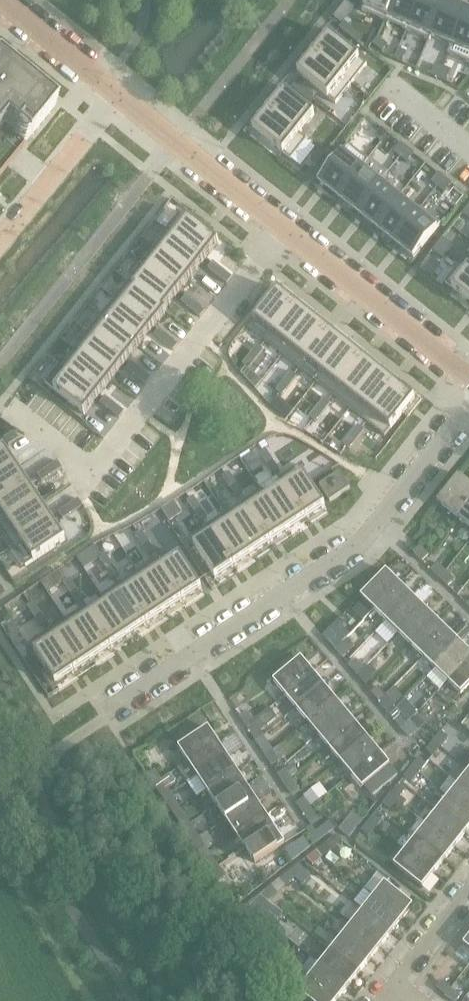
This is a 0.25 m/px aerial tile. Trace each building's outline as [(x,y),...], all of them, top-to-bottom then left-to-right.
[(363,12),(385,22),(395,0),(368,0),(363,12)] [(385,22),(393,25),(407,31),(421,0),(395,0),(385,22)] [(407,31),(429,41),(430,41),(432,37),(431,37),(447,1),(444,0),(421,0),(407,31)] [(447,1),(431,37),(432,37),(452,46),(453,46),(468,11),(447,1)] [(449,55),(450,55),(468,64),(468,11),(453,46),(452,46),(449,55)] [(343,24),(338,30),(348,37),(353,31),(343,24)] [(353,31),(348,37),(357,45),(362,39),(353,31)] [(330,35),(314,55),(352,85),(368,65),(330,35)] [(377,39),(372,46),(381,53),(386,47),(377,39)] [(398,50),(393,61),(401,65),(406,53),(398,50)] [(314,55),(298,74),(336,105),(352,85),(314,55)] [(435,66),(430,77),(438,80),(442,69),(435,66)] [(442,69),(438,80),(445,84),(450,72),(442,69)] [(13,78),(12,77),(8,82),(0,75),(0,177),(54,111),(13,78)] [(297,84),(292,90),(301,98),(306,91),(297,84)] [(306,91),(301,98),(311,105),(316,99),(306,91)] [(285,92),(269,111),(299,135),(300,134),(315,116),(285,92)] [(269,111),(254,131),(291,161),(307,141),(308,140),(300,134),(299,135),(269,111)] [(382,130),(375,139),(381,144),(389,135),(382,130)] [(349,145),(319,183),(338,198),(362,168),(363,169),(369,161),(368,161),(349,145)] [(401,145),(394,154),(400,159),(407,150),(401,145)] [(407,150),(400,159),(406,164),(414,154),(407,150)] [(319,152),(312,162),(318,167),(325,157),(319,152)] [(362,168),(338,198),(357,213),(381,183),(363,169),(362,168)] [(439,174),(431,184),(438,189),(445,179),(439,174)] [(445,179),(438,189),(444,194),(451,184),(445,179)] [(381,183),(357,213),(376,228),(400,198),(381,183)] [(400,198),(376,228),(394,243),(419,213),(418,212),(400,198)] [(419,213),(394,243),(414,259),(441,225),(422,209),(421,208),(418,212),(419,213)] [(167,231),(166,231),(174,238),(175,237),(205,261),(219,243),(181,213),(167,231)] [(162,254),(161,254),(191,278),(205,261),(175,237),(174,238),(162,254)] [(443,240),(438,246),(447,254),(452,247),(443,240)] [(438,246),(433,252),(442,260),(447,254),(438,246)] [(157,251),(144,268),(178,295),(191,278),(161,254),(162,254),(158,250),(157,251)] [(213,262),(208,269),(218,276),(223,270),(213,262)] [(446,284),(468,303),(468,271),(468,270),(468,269),(462,263),(461,264),(446,284)] [(131,283),(130,285),(164,312),(165,311),(178,295),(144,268),(131,283)] [(223,270),(218,277),(227,284),(230,281),(232,277),(223,270)] [(129,283),(115,300),(153,330),(166,313),(167,312),(165,311),(164,312),(130,285),(131,283),(129,282),(129,283)] [(278,290),(249,328),(266,342),(296,304),(278,290)] [(186,296),(181,302),(191,310),(196,304),(186,296)] [(115,300),(102,317),(139,347),(153,330),(115,300)] [(196,304),(191,310),(200,318),(203,314),(206,311),(196,304)] [(296,304),(266,342),(282,355),(313,317),(296,304)] [(102,317),(88,334),(126,364),(139,347),(102,317)] [(313,317),(282,355),(299,369),(329,331),(313,317)] [(159,330),(154,336),(164,344),(169,337),(159,330)] [(329,331),(299,369),(316,382),(346,344),(329,331)] [(88,334),(75,350),(83,356),(82,357),(113,381),(126,364),(88,334)] [(169,338),(164,344),(173,352),(176,348),(179,345),(169,338)] [(346,344),(316,382),(333,395),(363,358),(346,344)] [(257,345),(250,355),(256,360),(264,351),(261,348),(257,345)] [(250,355),(242,365),(246,367),(249,370),(256,360),(250,355)] [(82,357),(69,373),(99,398),(113,381),(82,357)] [(363,358),(333,395),(350,409),(380,371),(363,358)] [(133,364),(127,370),(137,378),(142,371),(133,364)] [(59,366),(46,383),(85,415),(99,398),(69,373),(59,366)] [(142,371),(137,378),(147,385),(149,382),(152,379),(142,371)] [(380,371),(350,409),(367,422),(397,385),(380,371)] [(291,372),(284,382),(290,387),(298,377),(294,375),(291,372)] [(284,382),(276,391),(279,394),(283,396),(290,387),(284,382)] [(397,385),(367,422),(385,437),(415,399),(397,385)] [(106,397),(101,404),(110,411),(115,405),(106,397)] [(325,399),(317,409),(324,414),(331,404),(328,402),(325,399)] [(115,405),(110,412),(120,419),(122,416),(125,412),(115,405)] [(317,409),(310,418),(313,421),(316,423),(324,414),(317,409)] [(359,426),(351,436),(358,441),(365,431),(359,426)] [(15,432),(6,438),(10,445),(19,439),(15,432)] [(351,436),(344,445),(350,450),(358,441),(351,436)] [(0,452),(0,479),(18,467),(6,448),(0,452)] [(263,452),(259,454),(266,464),(273,460),(266,450),(263,452)] [(273,460),(266,464),(273,474),(279,470),(273,460)] [(58,462),(48,468),(52,475),(63,469),(60,465),(58,462)] [(299,466),(280,479),(307,519),(326,507),(311,484),(304,474),(299,466)] [(0,479),(0,505),(30,485),(18,467),(0,479)] [(48,468),(38,475),(40,479),(42,482),(52,475),(48,468)] [(230,473),(224,478),(230,488),(237,483),(230,473)] [(353,489),(342,473),(322,486),(333,502),(353,489)] [(468,504),(468,483),(460,476),(438,502),(458,518),(468,504)] [(278,477),(262,488),(263,490),(262,491),(289,531),(307,519),(280,479),(279,480),(278,477)] [(237,483),(230,488),(237,498),(240,496),(244,493),(237,483)] [(0,505),(0,527),(2,530),(42,503),(30,485),(0,505)] [(245,502),(243,503),(249,511),(250,511),(271,543),(289,531),(262,491),(245,502)] [(191,500),(187,502),(194,512),(201,507),(194,497),(191,500)] [(79,500),(69,506),(74,513),(84,507),(81,503),(79,500)] [(42,503),(2,530),(14,548),(54,521),(42,503)] [(458,518),(468,527),(468,504),(458,518)] [(69,506),(59,513),(61,517),(63,520),(74,513),(69,506)] [(201,507),(194,512),(201,522),(207,517),(201,507)] [(232,522),(253,555),(271,543),(250,511),(249,511),(232,522)] [(226,515),(209,526),(235,567),(253,555),(232,522),(227,514),(226,515)] [(54,521),(14,548),(26,567),(66,540),(54,521)] [(209,526),(189,539),(216,579),(235,567),(209,526)] [(142,532),(135,536),(142,546),(149,542),(142,532)] [(149,542),(142,546),(149,556),(156,552),(149,542)] [(430,555),(421,546),(414,553),(423,562),(430,555)] [(103,557),(100,560),(106,570),(113,565),(107,555),(103,557)] [(163,568),(162,569),(184,601),(202,589),(181,556),(163,568)] [(157,561),(139,572),(166,613),(184,601),(162,569),(163,568),(158,560),(157,561)] [(446,571),(437,562),(430,568),(439,577),(446,571)] [(113,565),(106,570),(113,580),(117,577),(120,575),(113,565)] [(375,609),(400,584),(387,571),(362,597),(375,609)] [(455,579),(446,571),(439,577),(448,586),(455,579)] [(139,572),(121,584),(148,625),(166,613),(139,572)] [(66,579),(62,582),(69,592),(76,587),(69,577),(66,579)] [(103,596),(102,597),(107,605),(108,604),(130,637),(148,625),(121,584),(103,596)] [(387,621),(412,596),(400,584),(375,609),(387,621)] [(76,587),(69,592),(76,602),(79,599),(82,597),(76,587)] [(399,633),(425,608),(412,596),(387,621),(399,633)] [(29,602),(26,604),(32,614),(39,609),(33,599),(29,602)] [(91,616),(90,616),(111,649),(130,637),(108,604),(107,605),(91,616)] [(85,608),(67,620),(93,661),(111,649),(90,616),(91,616),(86,608),(85,608)] [(412,645),(437,620),(425,608),(399,633),(412,645)] [(39,609),(32,614),(39,624),(42,622),(46,619),(39,609)] [(67,620),(49,632),(75,672),(93,661),(67,620)] [(424,657),(449,632),(437,620),(412,645),(424,657)] [(334,630),(326,638),(335,648),(342,643),(349,635),(340,626),(334,630)] [(49,632),(30,645),(58,688),(66,683),(64,680),(75,672),(49,632)] [(436,669),(461,644),(449,632),(424,657),(436,669)] [(342,643),(335,648),(344,658),(350,652),(342,643)] [(468,661),(468,651),(461,644),(436,669),(449,681),(468,661)] [(286,695),(313,672),(302,659),(274,682),(286,695)] [(365,669),(357,660),(350,666),(358,675),(365,669)] [(468,686),(468,661),(449,681),(461,694),(468,686)] [(373,679),(365,669),(358,675),(366,685),(373,679)] [(297,709),(324,686),(313,672),(286,695),(297,709)] [(308,722),(335,699),(324,686),(297,709),(308,722)] [(386,696),(379,687),(372,693),(380,701),(386,696)] [(395,706),(386,696),(380,701),(388,711),(395,706)] [(319,735),(346,712),(335,699),(308,722),(319,735)] [(254,721),(248,712),(240,717),(246,726),(254,721)] [(330,748),(357,725),(346,712),(319,735),(330,748)] [(408,723),(401,714),(394,720),(402,728),(408,723)] [(258,718),(254,721),(246,726),(254,737),(261,732),(265,729),(258,718)] [(418,718),(412,723),(418,730),(425,725),(418,718)] [(416,732),(408,723),(402,728),(410,738),(416,732)] [(341,761),(368,738),(357,725),(330,748),(341,761)] [(189,763),(219,743),(209,728),(179,748),(189,763)] [(440,748),(448,737),(442,732),(433,742),(440,748)] [(352,775),(379,752),(368,738),(341,761),(352,775)] [(273,750),(267,741),(260,746),(266,755),(273,750)] [(433,756),(440,748),(433,742),(426,751),(433,756)] [(199,777),(229,757),(219,743),(189,763),(199,777)] [(280,747),(274,751),(278,757),(284,753),(280,747)] [(274,751),(273,750),(266,755),(273,766),(280,761),(278,757),(274,751)] [(365,787),(391,765),(379,752),(352,775),(363,788),(365,787)] [(199,777),(188,784),(197,799),(208,792),(238,772),(229,757),(199,777)] [(419,774),(427,764),(420,759),(412,769),(419,774)] [(391,765),(365,787),(373,796),(398,775),(391,765)] [(292,766),(286,770),(291,777),(297,773),(292,766)] [(412,783),(419,774),(412,769),(405,777),(412,783)] [(162,780),(155,770),(148,775),(155,785),(162,780)] [(286,770),(279,775),(285,784),(292,779),(291,777),(286,770)] [(217,806),(248,786),(238,772),(208,792),(217,806)] [(459,784),(468,792),(468,772),(459,784)] [(299,790),(292,779),(285,784),(292,794),(299,790)] [(169,790),(162,780),(155,785),(161,795),(169,790)] [(459,784),(448,797),(468,814),(468,792),(459,784)] [(320,785),(305,797),(312,806),(327,794),(320,785)] [(227,820),(257,800),(248,786),(217,806),(227,820)] [(397,801),(405,791),(398,786),(391,796),(397,801)] [(391,810),(397,801),(391,796),(384,804),(391,810)] [(448,797),(438,811),(466,833),(468,830),(468,814),(448,797)] [(181,809),(174,799),(167,804),(174,814),(181,809)] [(311,808),(305,799),(297,803),(304,813),(311,808)] [(236,835),(267,815),(257,800),(227,820),(236,835)] [(318,818),(311,808),(304,813),(311,823),(318,818)] [(188,819),(181,809),(174,814),(180,824),(188,819)] [(466,833),(438,811),(427,824),(455,847),(466,833)] [(376,828),(384,818),(377,813),(370,822),(376,828)] [(246,849),(276,829),(267,815),(236,835),(246,849)] [(369,837),(376,828),(370,822),(362,831),(369,837)] [(455,847),(427,824),(416,838),(445,860),(455,847)] [(200,838),(193,828),(186,832),(193,843),(200,838)] [(256,864),(286,844),(276,829),(246,849),(256,864)] [(207,848),(200,838),(193,843),(199,853),(207,848)] [(305,838),(286,852),(293,861),(311,847),(305,838)] [(445,860),(416,838),(406,851),(434,874),(445,860)] [(332,850),(327,843),(318,850),(324,857),(332,850)] [(313,865),(324,857),(318,850),(308,858),(313,865)] [(434,874),(406,851),(395,865),(423,888),(434,874)] [(219,867),(212,857),(205,861),(211,871),(219,867)] [(296,879),(305,871),(300,864),(290,872),(296,879)] [(225,877),(219,867),(211,871),(218,882),(225,877)] [(286,886),(296,879),(290,872),(281,879),(286,886)] [(414,906),(385,883),(388,880),(378,873),(365,890),(374,897),(402,920),(414,906)] [(268,901),(278,893),(273,886),(263,894),(268,901)] [(268,901),(263,894),(254,901),(259,908),(268,901)] [(402,920),(374,897),(364,911),(392,933),(402,920)] [(242,924),(250,914),(243,909),(235,919),(242,924)] [(392,933),(364,911),(353,924),(381,947),(392,933)] [(381,947),(353,924),(342,938),(370,960),(381,947)] [(261,938),(252,930),(246,937),(256,945),(261,938)] [(370,960),(342,938),(331,951),(360,974),(370,960)] [(360,974),(331,951),(321,965),(349,987),(360,974)] [(349,987),(321,965),(310,978),(338,1000),(349,987)] [(310,978),(299,992),(310,1000),(338,1000),(310,978)] [(451,989),(442,982),(437,989),(446,996),(451,989)] [(451,989),(446,996),(452,1000),(457,1000),(461,997),(451,989)]
